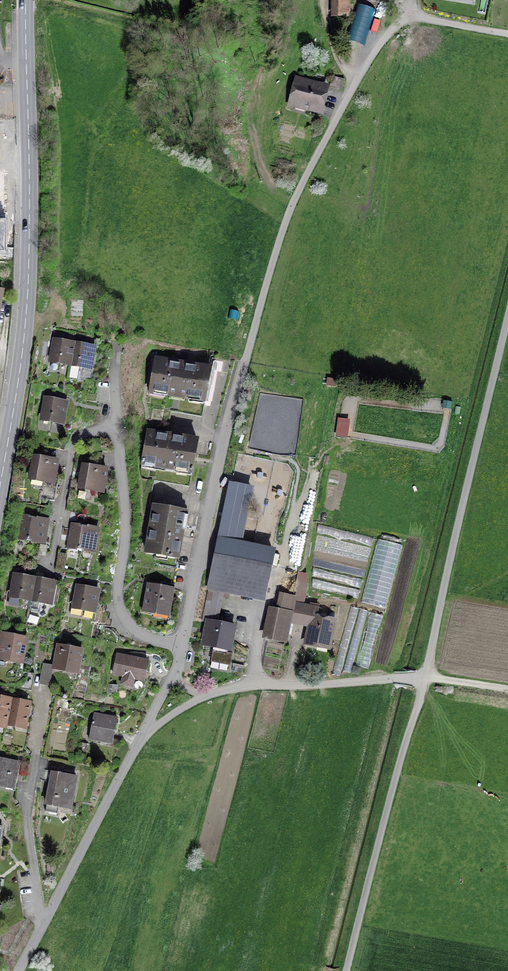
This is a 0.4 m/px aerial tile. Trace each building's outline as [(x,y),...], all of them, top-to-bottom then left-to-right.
[(334,14),(347,15),(347,0),(335,0),(334,14)] [(376,8),(361,4),(350,41),(365,46),(376,8)] [(312,15),(312,25),(320,25),(320,15),(312,15)] [(298,80),(291,103),(319,111),(326,88),(298,80)] [(53,354),(51,362),(70,365),(74,343),(55,340),(54,346),(51,346),(50,353),(53,354)] [(89,369),(93,347),(74,343),(70,365),(68,375),(75,377),(77,366),(89,369)] [(150,391),(174,395),(205,401),(210,370),(155,360),(150,391)] [(171,411),(202,417),(205,401),(174,395),(171,411)] [(44,412),(42,420),(62,424),(66,402),(46,398),(45,405),(42,404),(41,411),(44,412)] [(349,439),(352,420),(339,418),(335,437),(349,439)] [(154,481),(190,487),(198,441),(147,432),(142,463),(157,466),(154,481)] [(42,449),(41,456),(55,458),(56,451),(42,449)] [(89,450),(87,457),(101,460),(102,453),(89,450)] [(30,479),(54,483),(58,461),(34,456),(30,479)] [(82,465),(79,487),(103,492),(107,469),(82,465)] [(35,498),(32,512),(47,515),(50,500),(35,498)] [(155,506),(146,553),(177,558),(185,511),(155,506)] [(23,515),(18,539),(43,543),(47,520),(23,515)] [(77,552),(77,549),(94,552),(98,529),(72,524),(68,550),(77,552)] [(223,524),(202,621),(207,622),(207,621),(214,623),(221,592),(227,593),(228,585),(264,593),(273,551),(247,546),(251,530),(223,524)] [(403,541),(378,534),(361,597),(386,603),(403,541)] [(24,552),(23,559),(37,562),(38,555),(24,552)] [(59,554),(56,568),(64,570),(67,556),(59,554)] [(21,566),(35,569),(37,562),(23,559),(21,566)] [(13,589),(12,597),(31,600),(35,578),(16,575),(15,581),(12,581),(11,588),(13,589)] [(53,587),(54,582),(35,578),(31,600),(50,604),(52,592),(54,593),(55,588),(53,587)] [(148,584),(143,611),(169,616),(174,585),(166,583),(165,587),(148,584)] [(76,600),(74,608),(93,611),(97,590),(78,586),(77,593),(74,592),(73,599),(76,600)] [(286,642),(290,620),(310,625),(311,617),(317,618),(319,608),(293,602),(291,612),(274,609),(267,638),(286,642)] [(329,645),(333,621),(317,618),(311,617),(310,625),(306,642),(317,645),(318,642),(329,645)] [(230,649),(234,627),(214,623),(207,621),(207,622),(203,644),(216,647),(215,651),(213,651),(212,658),(230,665),(232,654),(227,652),(228,649),(230,649)] [(0,643),(0,659),(22,663),(27,638),(2,633),(0,643)] [(59,646),(55,665),(77,670),(81,650),(59,646)] [(132,686),(134,678),(144,680),(148,661),(117,654),(113,673),(124,676),(122,684),(132,686)] [(43,665),(40,680),(48,681),(51,666),(43,665)] [(110,684),(109,694),(116,695),(117,685),(110,684)] [(6,723),(10,700),(0,698),(0,722),(6,723)] [(26,724),(29,703),(10,700),(6,723),(17,726),(18,723),(26,724)] [(101,741),(101,738),(113,741),(117,718),(94,713),(89,739),(101,741)] [(14,730),(13,737),(27,740),(29,733),(14,730)] [(11,744),(26,747),(27,740),(13,737),(11,744)] [(14,787),(18,762),(0,759),(0,784),(14,787)] [(69,809),(71,795),(70,795),(74,775),(54,772),(51,786),(50,786),(46,805),(69,809)]
